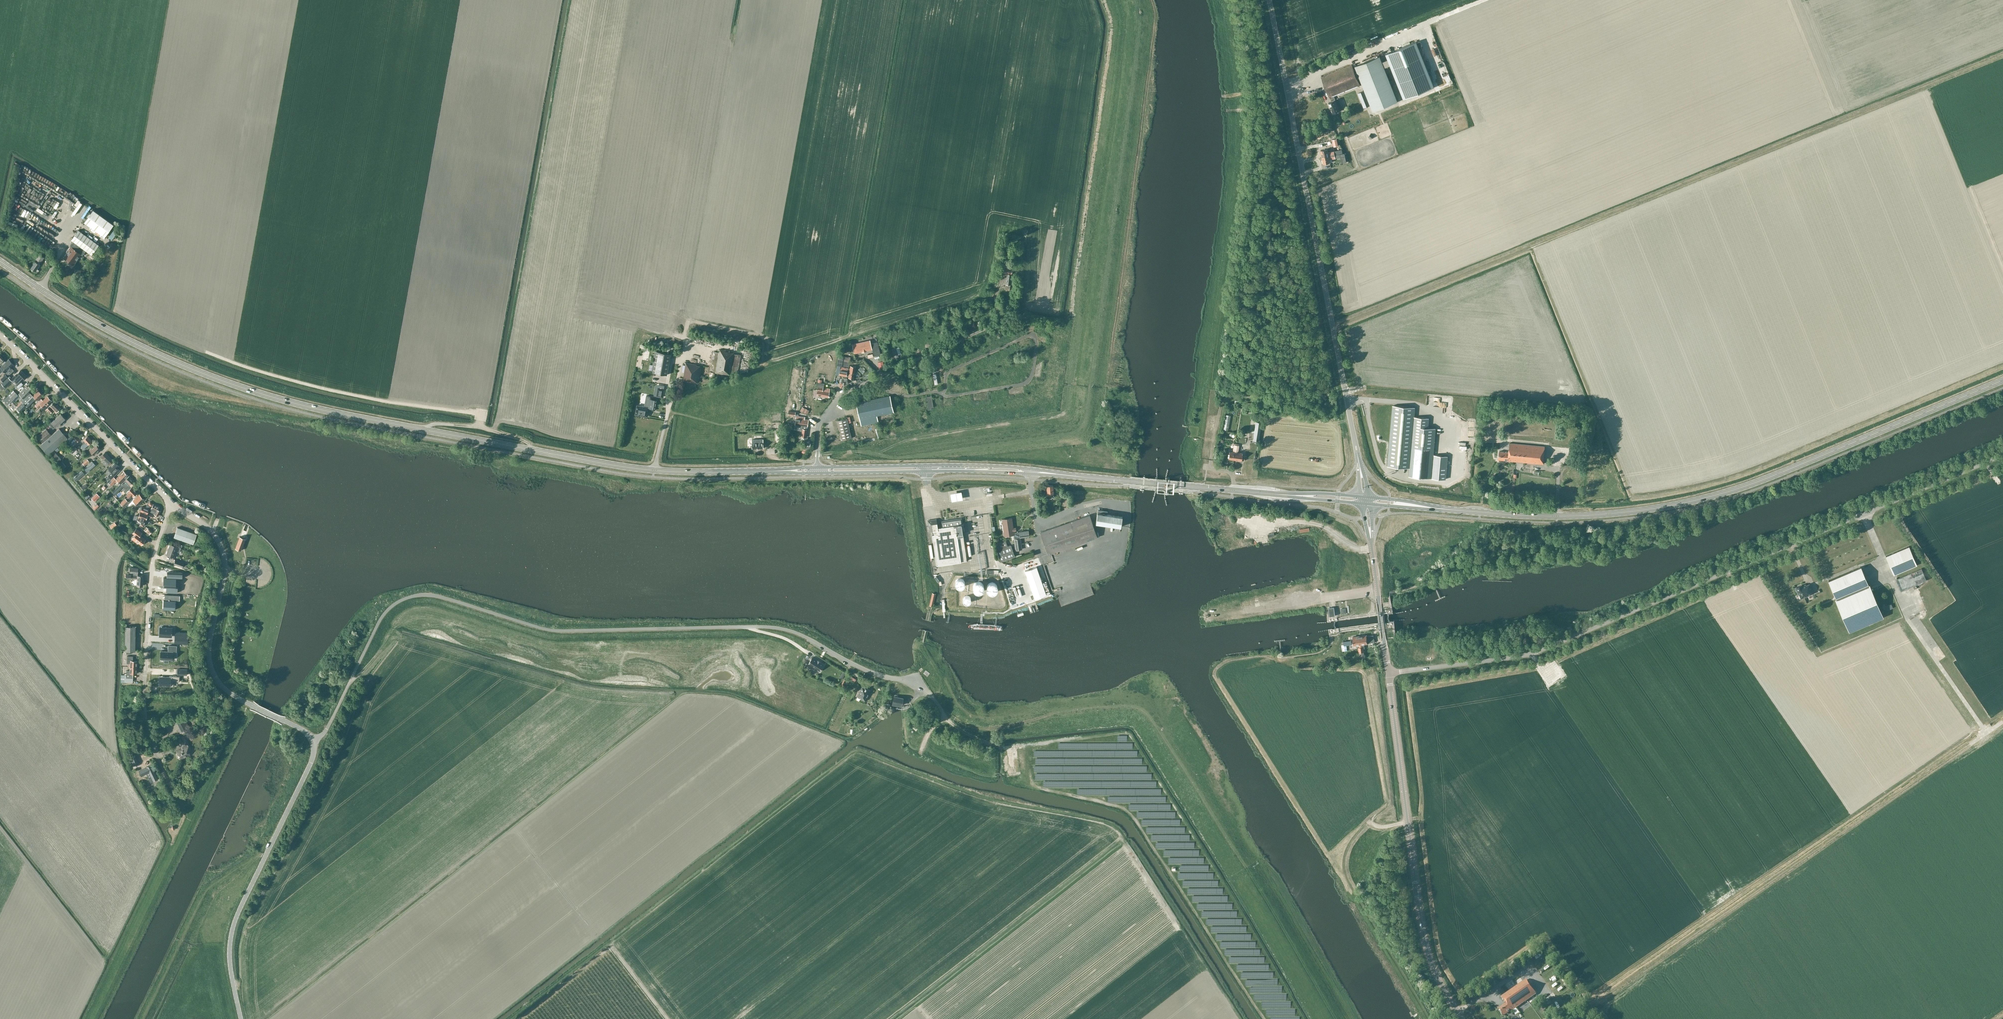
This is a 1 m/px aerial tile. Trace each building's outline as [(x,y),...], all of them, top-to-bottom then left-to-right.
[(1417,41),(1387,53),(1405,97),(1434,85),(1417,41)] [(1379,56),(1356,65),(1358,71),(1355,72),(1357,78),(1360,76),(1374,110),(1397,101),(1379,56)] [(1334,96),(1360,85),(1357,78),(1355,72),(1352,64),(1321,76),(1330,98),(1331,101),(1329,102),(1333,112),(1340,110),(1336,99),(1335,99),(1334,96)] [(1363,91),(1358,93),(1364,107),(1369,105),(1363,91)] [(1327,149),(1320,150),(1322,157),(1335,154),(1334,151),(1328,152),(1327,149)] [(1335,154),(1322,157),(1323,164),(1330,162),(1330,160),(1335,158),(1345,156),(1344,153),(1335,154)] [(58,209),(59,208),(65,211),(66,209),(63,207),(65,204),(58,200),(54,207),(58,209)] [(113,226),(114,225),(93,209),(84,222),(105,237),(109,232),(111,234),(115,228),(113,226)] [(73,242),(86,250),(91,255),(99,245),(78,230),(71,240),(73,242)] [(82,255),(86,250),(73,242),(70,246),(68,249),(69,250),(64,257),(65,258),(64,259),(66,260),(67,260),(70,262),(70,263),(71,264),(72,264),(73,264),(81,254),(82,255)] [(36,259),(41,262),(44,257),(39,254),(36,259)] [(37,273),(39,270),(37,269),(40,265),(34,261),(30,268),(37,273)] [(1012,274),(1012,271),(1012,268),(1010,268),(1010,265),(1005,264),(1004,273),(1007,274),(1005,284),(1006,284),(1005,290),(1010,290),(1010,285),(1011,285),(1012,274)] [(870,339),(852,343),(854,352),(872,348),(874,356),(880,354),(878,342),(876,342),(871,344),(870,339)] [(737,374),(741,355),(734,354),(734,353),(725,351),(725,350),(719,349),(719,352),(713,351),(711,365),(714,366),(713,371),(715,372),(730,375),(730,373),(737,374)] [(671,354),(664,353),(655,351),(652,372),(667,375),(671,354)] [(838,355),(836,366),(840,366),(848,368),(849,368),(850,360),(847,360),(848,356),(838,355)] [(9,359),(0,367),(2,369),(2,370),(1,371),(3,373),(4,372),(5,373),(6,372),(8,375),(14,370),(11,367),(14,365),(9,359)] [(700,371),(701,366),(697,365),(697,364),(686,363),(683,380),(697,383),(699,374),(700,371)] [(856,366),(853,366),(850,365),(850,368),(849,368),(848,368),(840,366),(839,375),(846,376),(848,376),(848,378),(854,378),(856,366)] [(0,385),(0,388),(2,390),(14,380),(18,384),(20,382),(22,379),(26,376),(22,372),(20,370),(11,379),(8,377),(3,381),(0,385)] [(823,387),(823,385),(824,383),(821,383),(818,382),(817,385),(817,387),(818,387),(817,395),(822,396),(828,397),(830,388),(823,387)] [(27,396),(30,393),(32,390),(28,386),(26,388),(25,387),(23,390),(25,392),(24,393),(27,396)] [(24,393),(25,392),(23,390),(18,394),(13,390),(3,400),(8,405),(13,400),(14,402),(20,396),(23,399),(27,396),(24,393)] [(35,399),(37,400),(43,395),(38,390),(33,396),(30,393),(27,396),(23,399),(21,401),(22,402),(18,406),(16,408),(21,412),(27,406),(27,407),(35,399)] [(41,405),(44,408),(52,400),(47,396),(43,400),(41,399),(35,405),(33,407),(35,410),(38,407),(38,408),(41,405)] [(893,412),(892,403),(890,396),(856,403),(860,419),(861,425),(878,422),(877,415),(893,412)] [(635,414),(647,417),(649,409),(651,409),(651,410),(655,411),(657,399),(650,397),(648,407),(637,405),(635,414)] [(53,410),(56,413),(60,408),(53,402),(49,406),(46,409),(45,410),(46,412),(48,411),(50,413),(53,410)] [(1246,402),(1244,412),(1252,413),(1253,410),(1257,410),(1258,404),(1254,403),(1246,402)] [(1393,405),(1388,465),(1410,467),(1409,476),(1416,476),(1417,475),(1424,476),(1424,477),(1431,478),(1436,428),(1428,427),(1429,418),(1414,417),(1415,407),(1393,405)] [(922,406),(913,407),(914,414),(919,413),(918,411),(923,411),(922,406)] [(49,424),(53,429),(59,424),(65,418),(61,414),(54,420),(54,419),(49,424)] [(808,419),(805,419),(805,417),(796,415),(796,416),(793,416),(793,420),(795,420),(794,429),(802,430),(801,437),(806,437),(807,429),(808,419)] [(841,440),(852,438),(847,418),(837,420),(841,440)] [(1256,421),(1253,440),(1259,441),(1261,422),(1256,421)] [(43,442),(52,435),(46,428),(37,436),(43,442)] [(57,447),(67,438),(59,428),(52,435),(43,442),(40,444),(48,454),(54,449),(57,447)] [(72,447),(77,442),(81,439),(76,434),(73,438),(72,437),(70,435),(67,437),(68,438),(67,439),(69,441),(68,442),(72,447)] [(81,446),(84,449),(92,441),(87,436),(83,440),(82,442),(84,444),(81,446)] [(763,448),(763,439),(752,439),(752,443),(753,448),(763,448)] [(1505,461),(1543,464),(1545,446),(1509,443),(1508,451),(1499,450),(1498,459),(1505,460),(1505,461)] [(100,449),(99,447),(95,444),(89,450),(94,454),(96,452),(97,453),(100,449)] [(1228,458),(1235,459),(1237,445),(1237,444),(1234,444),(1233,446),(1233,451),(1229,450),(1228,458)] [(110,464),(113,461),(105,452),(103,454),(101,456),(104,459),(102,462),(106,466),(108,463),(110,464)] [(83,468),(87,472),(88,471),(96,465),(92,461),(83,468)] [(110,466),(108,467),(109,468),(108,469),(108,470),(111,473),(108,476),(109,476),(111,478),(112,477),(113,476),(117,473),(115,471),(118,468),(119,466),(114,461),(112,463),(110,466)] [(123,480),(128,475),(123,471),(119,475),(116,479),(114,477),(108,482),(111,486),(116,481),(117,483),(118,481),(120,483),(123,480)] [(129,476),(120,484),(125,489),(123,491),(125,493),(130,488),(128,487),(134,481),(129,476)] [(125,498),(120,503),(124,507),(129,502),(129,501),(128,500),(130,498),(132,496),(133,497),(137,492),(135,490),(137,488),(134,484),(130,488),(125,493),(126,494),(128,496),(126,499),(125,498)] [(962,490),(951,492),(951,494),(952,500),(963,498),(962,492),(962,490)] [(133,500),(138,505),(144,499),(139,494),(133,500)] [(149,509),(149,508),(150,506),(147,504),(146,507),(142,506),(140,511),(147,514),(148,511),(149,509)] [(158,509),(159,506),(154,504),(150,510),(155,513),(154,514),(158,516),(160,511),(158,509)] [(1122,516),(1107,514),(1107,511),(1098,510),(1097,513),(1096,523),(1121,527),(1122,516)] [(147,514),(140,512),(138,517),(137,520),(141,521),(140,525),(143,526),(145,519),(146,519),(147,514)] [(1089,515),(1040,532),(1048,554),(1097,537),(1089,515)] [(963,524),(962,524),(962,518),(941,521),(942,527),(938,528),(937,519),(927,520),(929,531),(931,531),(932,534),(935,553),(937,565),(968,560),(966,549),(964,535),(963,536),(962,533),(963,533),(962,530),(964,530),(963,524)] [(1016,527),(1013,528),(1011,518),(1002,519),(1005,536),(1014,535),(1014,539),(1013,539),(1015,550),(1022,549),(1021,538),(1029,537),(1028,531),(1019,532),(1015,533),(1014,531),(1016,531),(1016,527)] [(197,534),(179,528),(177,527),(174,537),(193,544),(197,534)] [(145,539),(140,535),(142,532),(136,528),(132,533),(135,535),(132,539),(137,543),(138,542),(141,545),(145,539)] [(240,536),(235,548),(241,550),(245,538),(240,536)] [(995,544),(1000,561),(1015,556),(1011,545),(1007,546),(1005,541),(995,544)] [(170,544),(166,555),(174,558),(176,551),(179,552),(180,548),(170,544)] [(1917,564),(1909,546),(1886,556),(1894,574),(1917,564)] [(174,564),(185,568),(187,565),(183,563),(184,562),(175,559),(174,564)] [(1037,565),(1023,570),(1030,595),(1045,591),(1037,565)] [(1828,580),(1850,631),(1883,617),(1861,566),(1828,580)] [(136,585),(143,585),(143,575),(138,575),(138,573),(138,568),(130,567),(129,572),(133,573),(133,579),(137,579),(136,585)] [(1926,580),(1921,568),(1896,579),(1901,591),(1926,580)] [(167,577),(164,577),(163,586),(166,586),(166,592),(177,592),(177,587),(175,587),(176,578),(182,578),(182,572),(167,572),(167,577)] [(964,584),(965,582),(964,581),(964,580),(963,579),(962,579),(961,578),(959,578),(958,578),(957,579),(956,580),(955,581),(955,582),(955,584),(955,585),(956,586),(957,587),(958,587),(960,588),(962,587),(963,586),(964,585),(964,584)] [(984,587),(984,586),(984,585),(983,584),(982,583),(981,582),(980,582),(978,581),(977,582),(975,582),(974,583),(974,584),(973,586),(973,587),(973,588),(974,590),(975,591),(976,592),(977,592),(980,592),(981,592),(982,591),(983,590),(984,589),(984,587)] [(997,589),(997,588),(997,587),(997,586),(996,585),(996,584),(995,583),(994,583),(993,582),(992,582),(990,582),(989,583),(987,584),(987,585),(986,586),(986,588),(986,589),(987,590),(988,591),(988,592),(990,593),(992,593),(994,593),(995,593),(996,592),(996,591),(997,590),(997,589)] [(1802,586),(1802,585),(1795,587),(1798,595),(1799,594),(1801,598),(1814,593),(1810,584),(1806,585),(1806,584),(1802,586)] [(163,600),(163,609),(175,609),(175,600),(179,601),(180,595),(168,594),(168,600),(163,600)] [(971,600),(971,599),(971,598),(970,597),(969,596),(968,596),(967,595),(966,596),(965,596),(964,596),(964,597),(963,598),(963,599),(963,600),(963,601),(964,602),(965,603),(966,603),(967,603),(969,603),(970,602),(971,601),(971,600)] [(135,627),(125,626),(125,651),(135,651),(135,627)] [(160,627),(159,636),(171,636),(172,628),(160,627)] [(175,635),(175,643),(187,643),(187,635),(175,635)] [(1367,635),(1360,636),(1361,652),(1362,652),(1363,658),(1365,657),(1364,651),(1364,647),(1365,647),(1364,643),(1368,643),(1368,642),(1374,641),(1375,641),(1373,635),(1367,636),(1367,635)] [(1360,636),(1352,637),(1353,645),(1359,644),(1359,647),(1358,647),(1359,652),(1361,652),(1360,636)] [(1344,645),(1342,645),(1343,651),(1347,650),(1346,645),(1352,644),(1351,640),(1343,641),(1344,645)] [(160,659),(164,659),(164,662),(168,662),(168,659),(172,659),(173,653),(176,653),(176,646),(168,645),(168,651),(161,651),(160,659)] [(133,661),(133,656),(127,655),(127,663),(128,663),(128,667),(130,667),(137,667),(137,661),(133,661)] [(808,664),(820,672),(825,664),(812,656),(808,664)] [(136,673),(137,667),(130,667),(130,670),(127,670),(126,674),(122,674),(121,682),(125,682),(133,682),(133,678),(132,678),(132,673),(136,673)] [(159,681),(159,682),(159,686),(168,686),(169,686),(170,686),(170,681),(174,681),(179,681),(180,676),(170,676),(169,676),(169,677),(163,676),(159,676),(159,680),(159,681)] [(870,690),(862,686),(857,696),(860,698),(865,701),(870,690)] [(975,689),(969,692),(976,702),(981,699),(975,689)] [(903,698),(902,697),(894,696),(892,704),(902,706),(903,699),(903,698)] [(180,733),(189,729),(183,716),(174,720),(177,725),(177,724),(179,728),(178,728),(180,733)] [(181,738),(183,741),(180,743),(183,749),(177,751),(178,753),(177,753),(176,754),(178,757),(179,757),(180,757),(181,758),(189,754),(187,751),(190,749),(185,738),(190,736),(189,733),(181,737),(181,738)] [(139,763),(135,752),(127,755),(131,766),(139,763)] [(147,767),(139,771),(141,776),(146,773),(149,772),(151,776),(149,778),(151,782),(158,779),(151,765),(147,767)] [(1511,1012),(1537,994),(1527,980),(1501,998),(1506,1005),(1499,1010),(1504,1016),(1510,1011),(1511,1012)]
